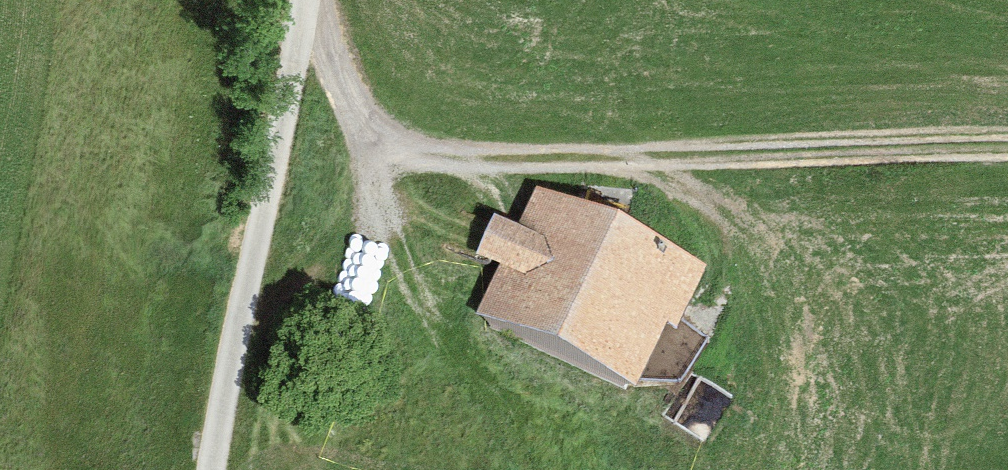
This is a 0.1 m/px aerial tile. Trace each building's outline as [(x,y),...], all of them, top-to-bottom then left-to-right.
[(486,314),(619,385),(675,281),(543,210),(486,314)]
